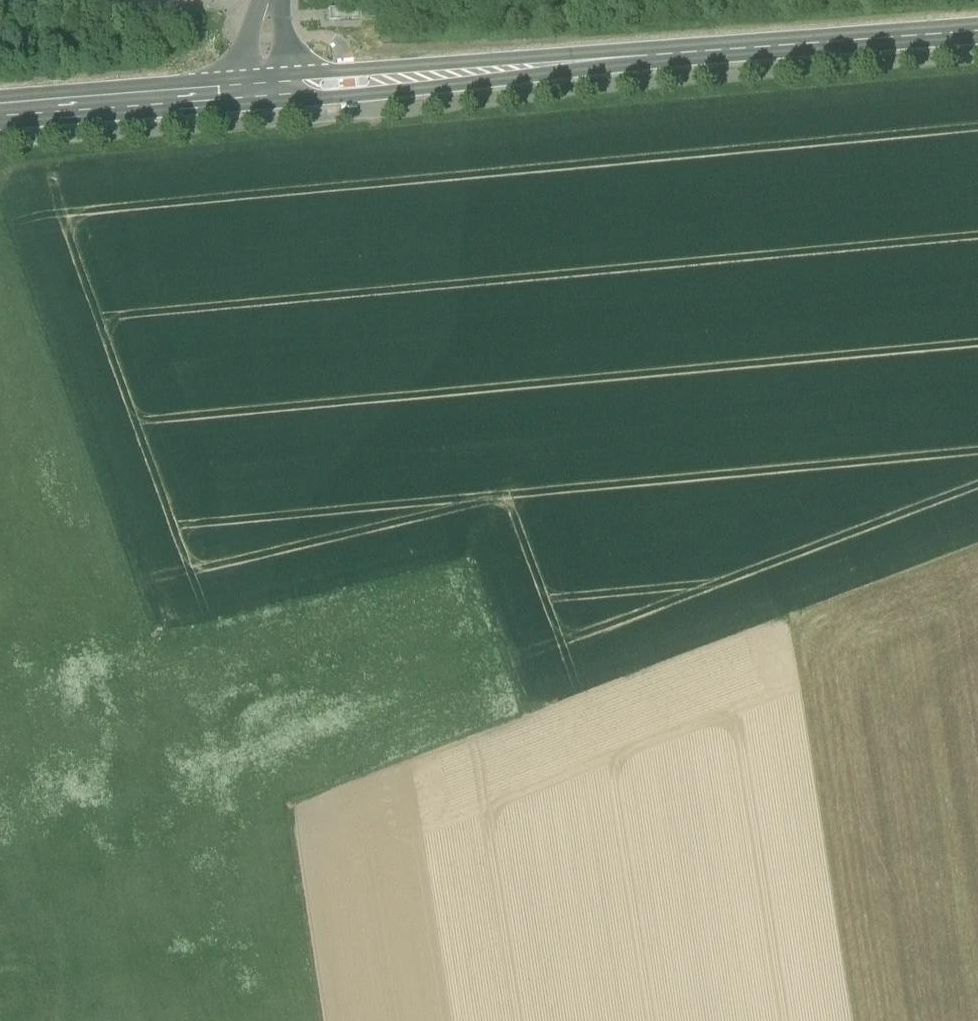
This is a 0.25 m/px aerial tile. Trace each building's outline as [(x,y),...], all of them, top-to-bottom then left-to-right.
[(330,11),(330,23),(387,21),(387,9),(330,11)]
